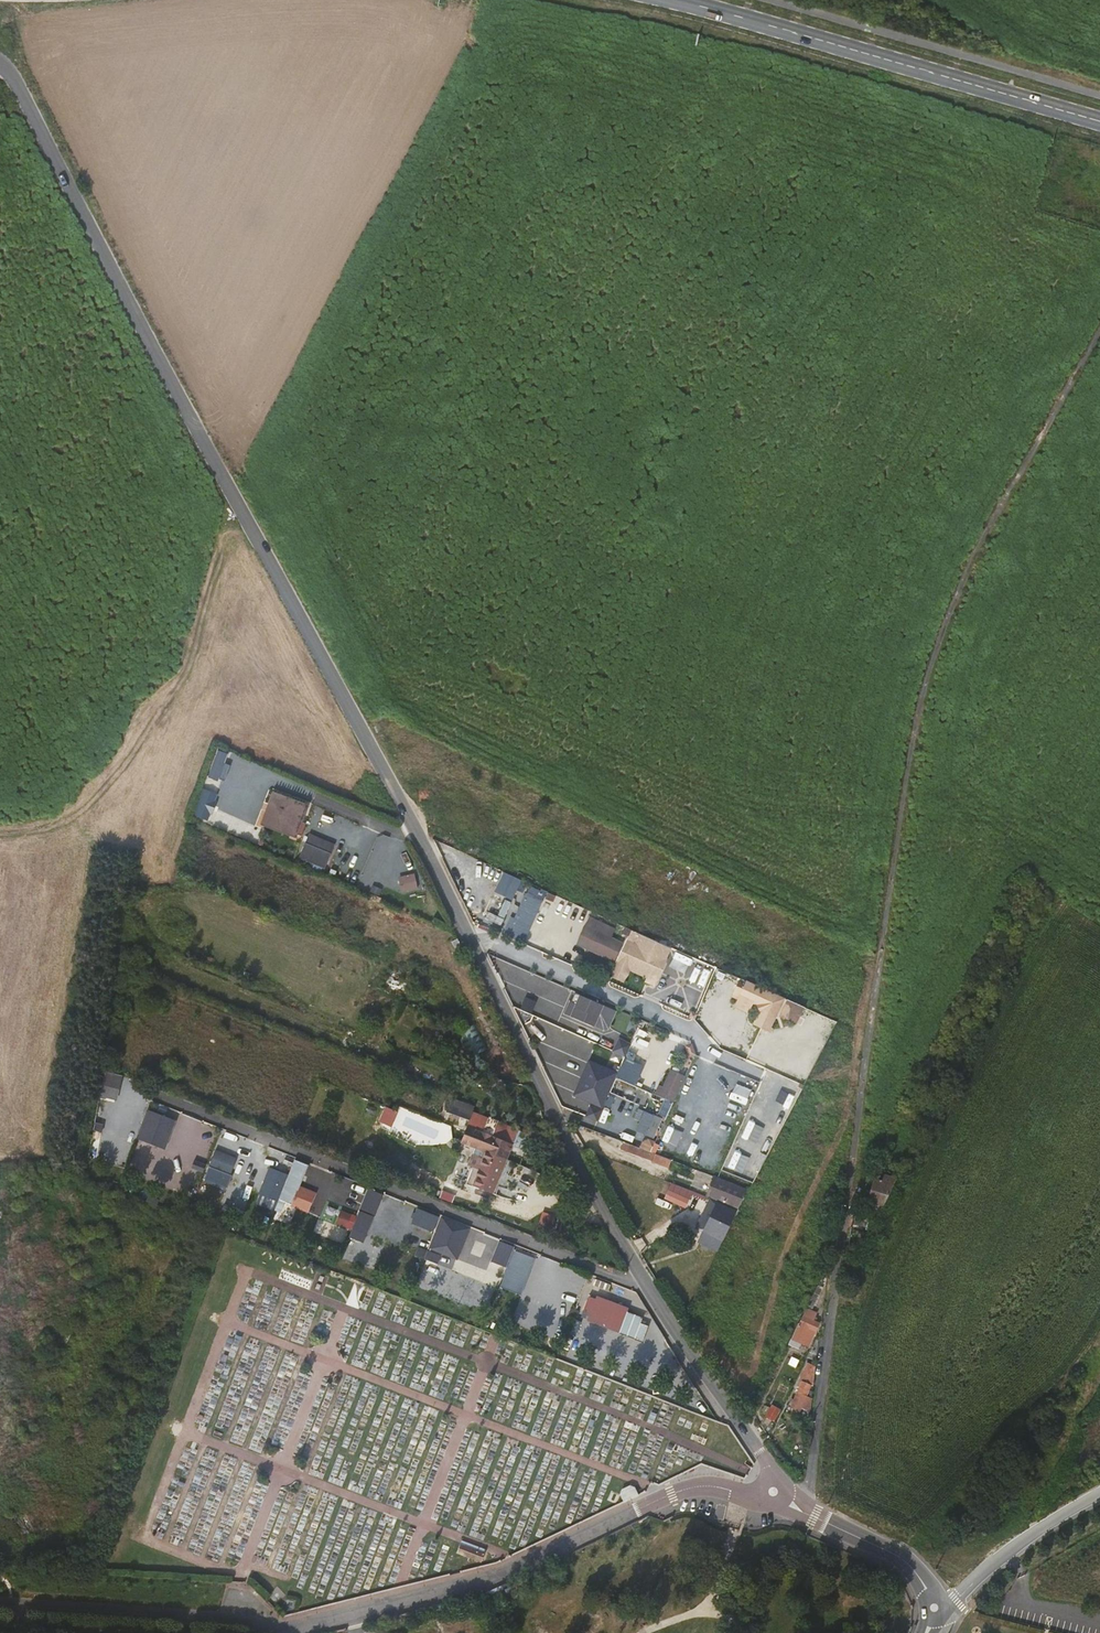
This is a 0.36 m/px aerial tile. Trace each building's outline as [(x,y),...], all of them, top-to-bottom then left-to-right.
[(218,749),(210,776),(225,780),(230,764),(225,763),(228,752),(218,749)] [(299,837),(311,802),(270,789),(259,824),(299,837)] [(206,811),(196,807),(193,815),(203,819),(206,811)] [(334,844),(308,834),(298,858),(324,869),(334,844)] [(401,891),(418,889),(416,873),(399,875),(401,891)] [(529,894),(510,938),(523,944),(547,892),(542,890),(538,898),(529,894)] [(548,892),(546,898),(553,901),(556,896),(548,892)] [(632,930),(626,927),(623,933),(629,935),(632,930)] [(594,930),(585,948),(614,962),(623,944),(594,930)] [(457,939),(452,942),(456,951),(462,948),(457,939)] [(628,943),(619,963),(648,975),(656,955),(628,943)] [(656,955),(648,975),(655,979),(664,958),(656,955)] [(785,998),(769,991),(762,1007),(769,1011),(777,1014),(785,998)] [(604,1006),(581,996),(577,1006),(600,1016),(604,1006)] [(787,999),(779,1016),(797,1024),(805,1007),(793,1001),(787,999)] [(614,1010),(606,1007),(602,1017),(609,1020),(614,1010)] [(762,1026),(761,1028),(770,1033),(778,1015),(777,1014),(769,1011),(767,1016),(762,1026)] [(759,1012),(754,1022),(762,1026),(767,1016),(759,1012)] [(475,1024),(457,1033),(469,1058),(487,1049),(475,1024)] [(630,1044),(620,1039),(614,1051),(625,1057),(630,1044)] [(599,1048),(586,1043),(582,1052),(595,1058),(599,1048)] [(692,1044),(686,1046),(690,1057),(696,1055),(692,1044)] [(617,1076),(617,1074),(588,1061),(573,1095),(603,1108),(604,1105),(578,1094),(591,1064),(617,1076)] [(591,1064),(578,1094),(604,1105),(617,1076),(591,1064)] [(105,1072),(102,1086),(117,1090),(120,1076),(105,1072)] [(683,1078),(670,1072),(664,1088),(659,1086),(655,1095),(673,1103),(683,1078)] [(681,1094),(695,1100),(702,1084),(688,1078),(681,1094)] [(602,1110),(590,1106),(586,1116),(597,1121),(602,1110)] [(148,1108),(137,1138),(166,1148),(177,1118),(148,1108)] [(637,1131),(656,1138),(663,1116),(644,1110),(637,1131)] [(95,1124),(92,1132),(100,1135),(103,1127),(95,1124)] [(486,1153),(508,1161),(514,1147),(469,1130),(463,1144),(486,1153)] [(644,1156),(646,1150),(629,1143),(627,1150),(644,1156)] [(236,1157),(215,1148),(208,1165),(230,1173),(236,1157)] [(646,1150),(644,1156),(654,1161),(657,1154),(646,1150)] [(495,1195),(508,1161),(486,1153),(479,1171),(482,1173),(476,1188),(495,1195)] [(654,1161),(652,1160),(651,1161),(668,1168),(671,1160),(657,1154),(654,1161)] [(900,1173),(902,1169),(892,1164),(890,1169),(900,1173)] [(288,1174),(269,1166),(258,1193),(277,1201),(288,1174)] [(206,1167),(206,1169),(203,1175),(216,1180),(219,1172),(206,1167)] [(739,1210),(749,1190),(715,1177),(708,1197),(739,1210)] [(871,1200),(884,1204),(895,1183),(876,1179),(871,1200)] [(440,1198),(456,1202),(459,1185),(443,1182),(440,1198)] [(687,1207),(693,1191),(671,1182),(664,1198),(687,1207)] [(284,1186),(278,1200),(282,1202),(308,1212),(315,1193),(297,1186),(296,1190),(284,1186)] [(697,1229),(705,1233),(719,1203),(711,1199),(697,1229)] [(868,1211),(880,1214),(884,1204),(871,1200),(868,1211)] [(717,1251),(736,1212),(719,1203),(705,1233),(700,1243),(717,1251)] [(356,1215),(341,1209),(335,1223),(350,1229),(356,1215)] [(470,1227),(441,1215),(428,1248),(457,1259),(470,1227)] [(507,1266),(499,1286),(522,1294),(537,1255),(499,1241),(492,1261),(507,1266)] [(424,1260),(427,1253),(417,1249),(414,1256),(424,1260)] [(424,1260),(437,1265),(440,1258),(427,1253),(424,1260)] [(824,1289),(819,1286),(792,1340),(802,1345),(808,1348),(820,1325),(814,1321),(817,1315),(812,1312),(824,1289)] [(629,1307),(597,1295),(595,1298),(590,1296),(583,1313),(589,1315),(587,1321),(619,1333),(629,1307)] [(817,1360),(820,1336),(809,1358),(817,1360)] [(792,1340),(790,1345),(800,1349),(802,1345),(792,1340)] [(814,1384),(816,1364),(809,1362),(801,1380),(803,1381),(792,1406),(799,1410),(801,1407),(811,1411),(813,1390),(809,1388),(812,1383),(814,1384)] [(631,1496),(633,1500),(640,1497),(637,1489),(631,1488),(623,1491),(620,1497),(625,1504),(626,1503),(623,1497),(628,1495),(631,1496)] [(464,1540),(462,1544),(487,1553),(488,1548),(464,1540)] [(487,1553),(462,1544),(459,1553),(484,1561),(487,1553)] [(524,1576),(478,1597),(509,1604),(507,1612),(512,1613),(524,1576)]
